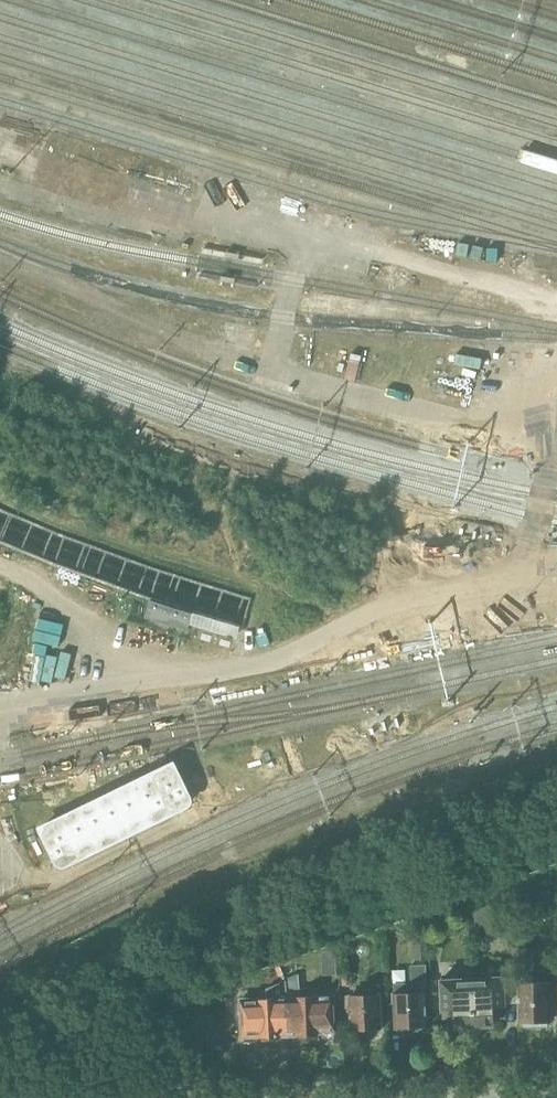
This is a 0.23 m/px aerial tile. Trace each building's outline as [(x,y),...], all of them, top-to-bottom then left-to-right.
[(175,761),(38,827),(56,863),(58,865),(60,867),(62,868),(65,868),(68,866),(189,808),(192,806),(193,802),(182,780),(184,780),(175,761)] [(508,897),(507,898),(504,890),(482,899),(486,907),(475,911),(477,937),(511,934),(508,897)] [(428,931),(416,931),(414,931),(415,960),(429,960),(428,939),(428,931)] [(535,948),(520,948),(521,1023),(532,1023),(532,1027),(547,1026),(547,1023),(549,1023),(549,982),(535,983),(535,948)] [(337,964),(336,951),(323,952),(323,965),(337,964)] [(395,993),(397,1029),(426,1028),(424,1001),(424,986),(428,986),(427,965),(411,966),(412,983),(395,984),(395,993)] [(342,974),(342,985),(353,985),(352,973),(342,974)] [(276,985),(273,977),(272,974),(255,981),(259,992),(263,991),(263,999),(244,1000),(246,1020),(250,1020),(251,1034),(261,1034),(261,1038),(290,1036),(287,980),(276,985)] [(287,980),(290,1036),(320,1035),(320,1032),(336,1031),(334,996),(301,998),(299,974),(286,979),(287,980)] [(505,977),(472,979),(475,1029),(496,1028),(495,1006),(506,1006),(505,977)] [(472,979),(441,980),(443,1009),(453,1008),(454,1030),(475,1029),(472,979)] [(381,1030),(379,994),(351,995),(353,1032),(381,1030)]
